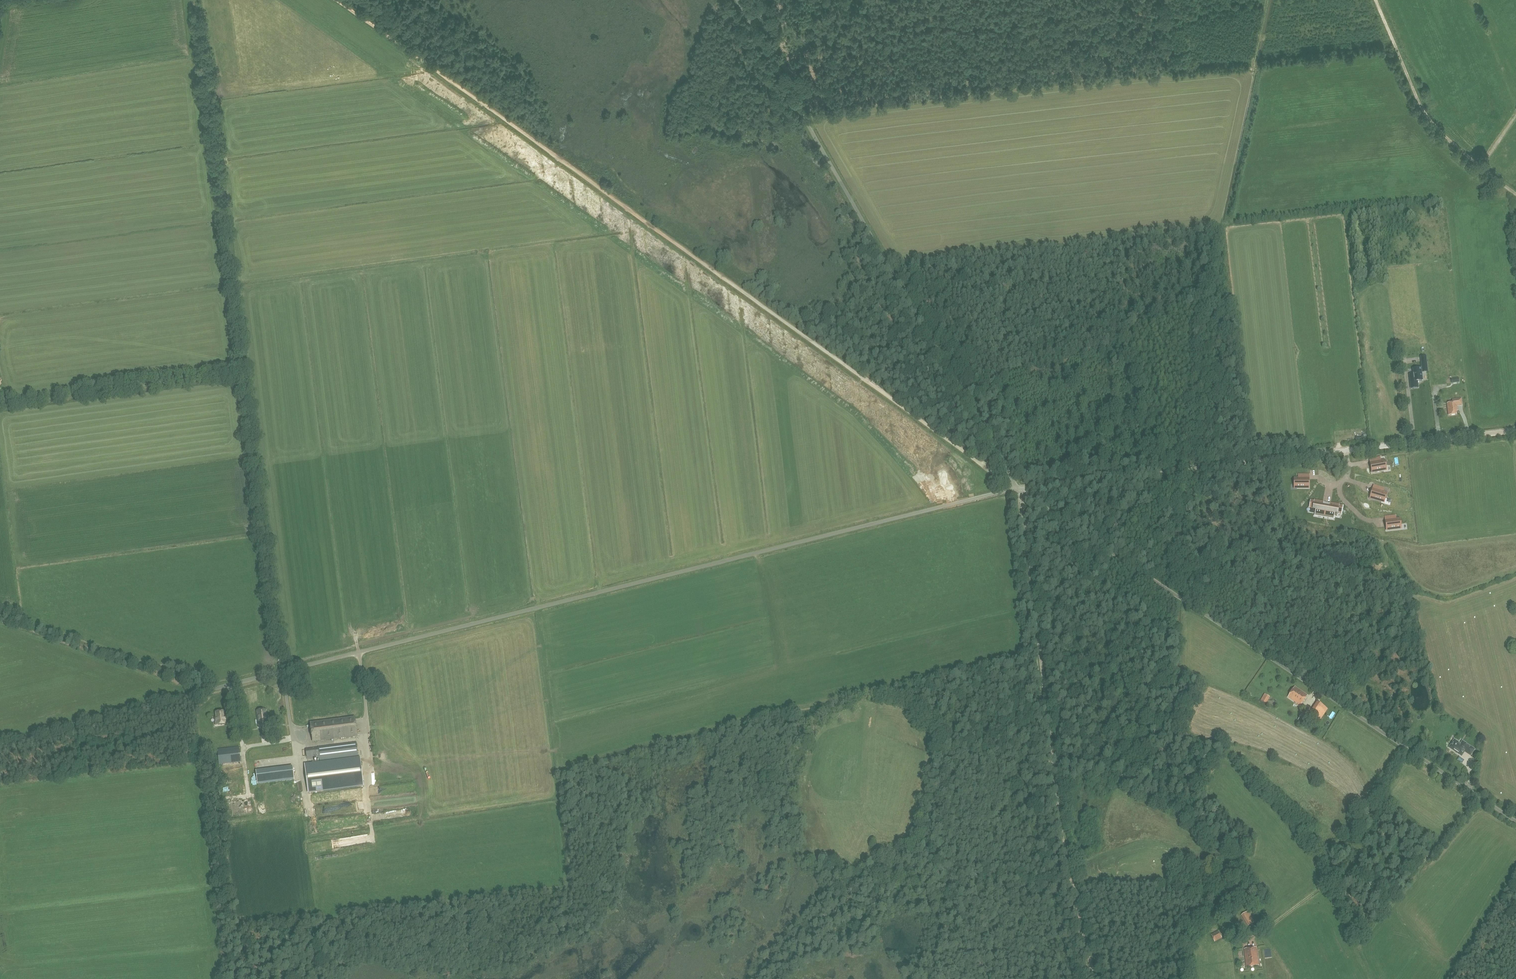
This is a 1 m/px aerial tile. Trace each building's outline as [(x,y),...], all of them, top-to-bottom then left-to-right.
[(1414,373),(1410,374),(1411,381),(1411,385),(1418,384),(1418,380),(1423,380),(1421,367),(1413,368),(1414,373)] [(1453,403),(1447,403),(1449,415),(1456,414),(1456,406),(1462,405),(1461,398),(1453,399),(1453,403)] [(1372,463),(1370,463),(1372,472),(1386,470),(1384,461),(1380,461),(1379,458),(1372,459),(1372,463)] [(1295,478),(1295,488),(1309,488),(1309,479),(1307,479),(1307,475),(1299,475),(1299,478),(1295,478)] [(1373,489),(1371,498),(1385,502),(1387,493),(1383,492),(1384,489),(1377,486),(1376,490),(1373,489)] [(1311,500),(1310,507),(1317,508),(1316,513),(1318,513),(1321,514),(1322,511),(1323,502),(1315,500),(1314,501),(1311,500)] [(1329,513),(1328,515),(1331,516),(1333,516),(1334,511),(1341,513),(1342,506),(1339,506),(1339,505),(1330,503),(1329,513)] [(1387,521),(1385,521),(1386,530),(1401,528),(1400,519),(1395,520),(1395,516),(1387,517),(1387,521)] [(1295,687),(1288,697),(1301,705),(1308,695),(1295,687)] [(1270,697),(1265,693),(1261,700),(1266,703),(1270,697)] [(1320,704),(1313,714),(1320,719),(1327,709),(1320,704)] [(257,711),(259,727),(269,726),(268,720),(267,720),(266,710),(257,711)] [(216,725),(226,723),(225,721),(227,721),(226,715),(225,715),(224,711),(216,712),(217,720),(215,721),(216,725)] [(1302,713),(1298,720),(1306,726),(1305,728),(1308,729),(1313,721),(1310,719),(1311,719),(1302,713)] [(356,736),(353,718),(312,723),(314,741),(356,736)] [(1474,749),(1466,744),(1462,741),(1460,744),(1457,742),(1458,741),(1454,739),(1452,742),(1453,743),(1450,747),(1460,754),(1463,751),(1464,752),(1464,751),(1470,755),(1474,749)] [(318,747),(320,757),(316,758),(316,762),(358,756),(357,741),(318,746),(318,747)] [(219,764),(241,761),(239,747),(217,749),(219,764)] [(318,747),(306,749),(307,759),(320,757),(318,747)] [(323,791),(323,789),(361,784),(358,757),(308,764),(311,792),(323,791)] [(294,780),(292,766),(256,771),(257,784),(294,780)] [(1247,911),(1242,915),(1248,926),(1254,922),(1247,911)] [(1222,938),(1219,931),(1211,934),(1215,941),(1222,938)] [(1256,947),(1244,949),(1247,967),(1258,965),(1256,947)]
